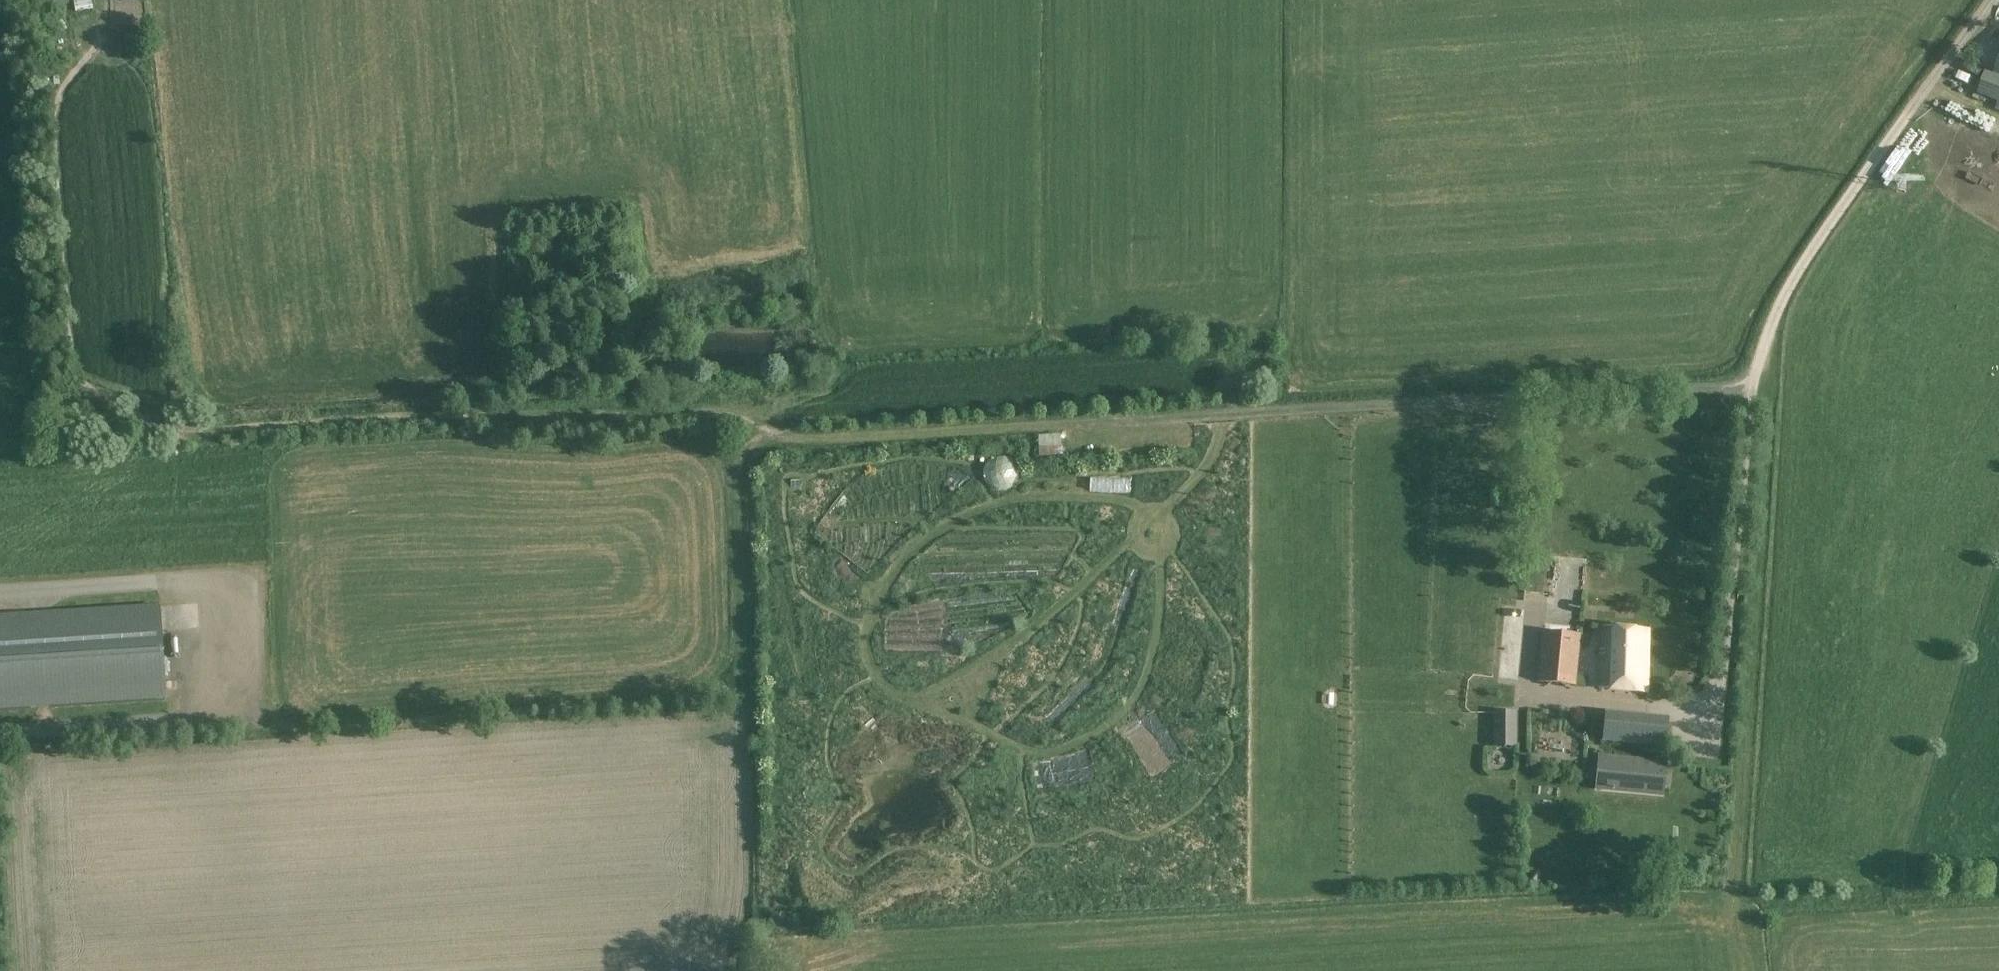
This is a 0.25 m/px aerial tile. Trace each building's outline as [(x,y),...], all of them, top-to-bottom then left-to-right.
[(1062,445),(1039,447),(1039,456),(1062,455),(1062,445)] [(1511,601),(1510,662),(1526,662),(1527,601),(1511,601)] [(168,700),(162,605),(0,615),(0,711),(168,700)] [(1602,627),(1599,688),(1647,690),(1650,630),(1602,627)] [(1581,634),(1544,631),(1543,631),(1537,682),(1575,685),(1581,634)] [(1667,744),(1669,716),(1606,710),(1603,738),(1667,744)] [(1580,728),(1579,711),(1530,713),(1531,729),(1580,728)] [(1495,712),(1494,746),(1515,745),(1516,713),(1495,712)] [(1601,756),(1597,790),(1662,795),(1665,761),(1601,756)]
